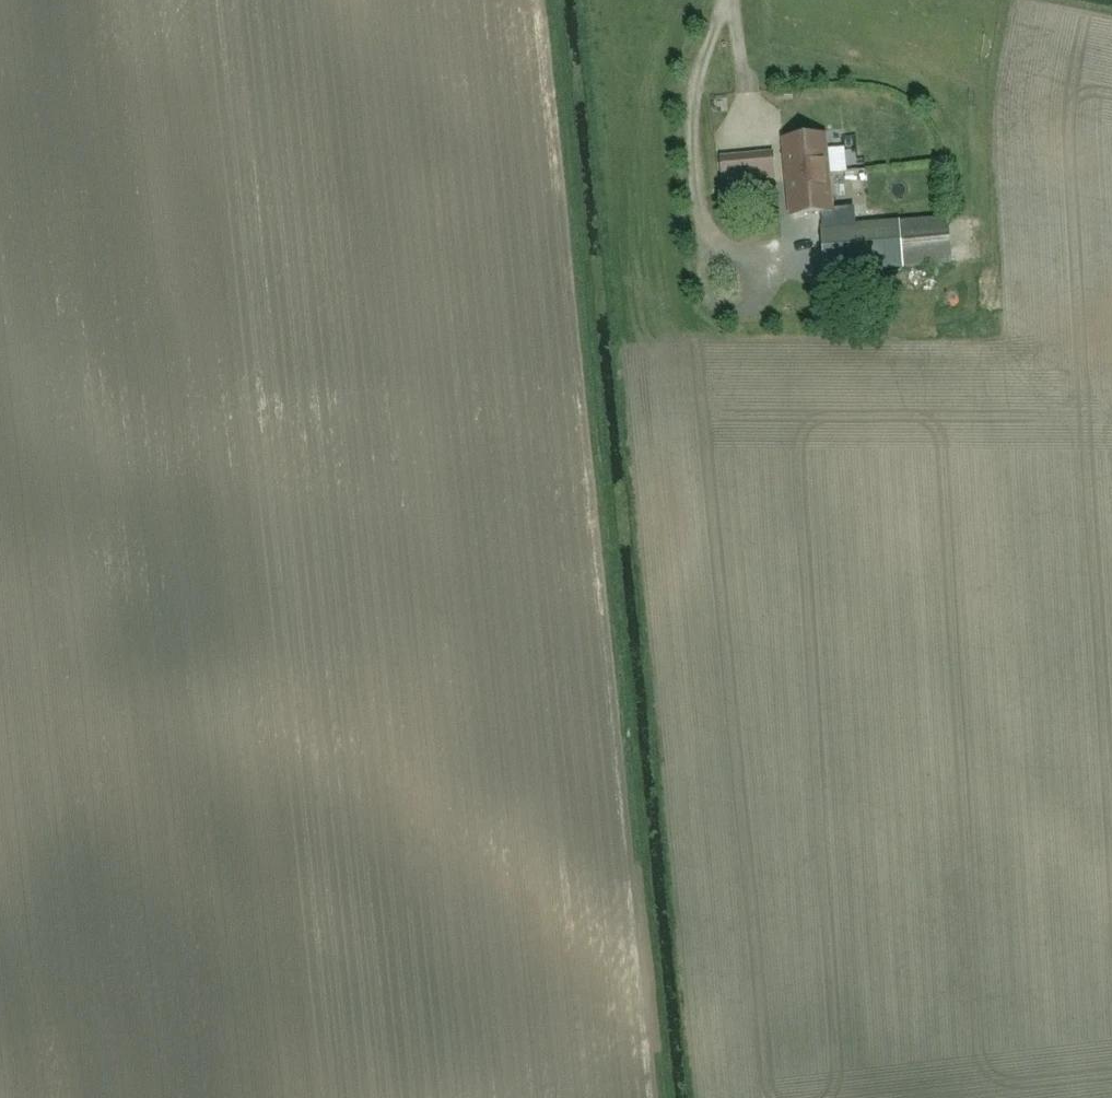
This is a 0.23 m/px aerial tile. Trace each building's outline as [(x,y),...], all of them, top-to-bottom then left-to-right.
[(826,136),(783,140),(791,216),(833,212),(826,136)] [(903,211),(921,211),(921,199),(903,199),(903,211)] [(948,219),(794,232),(798,277),(952,264),(948,219)]
